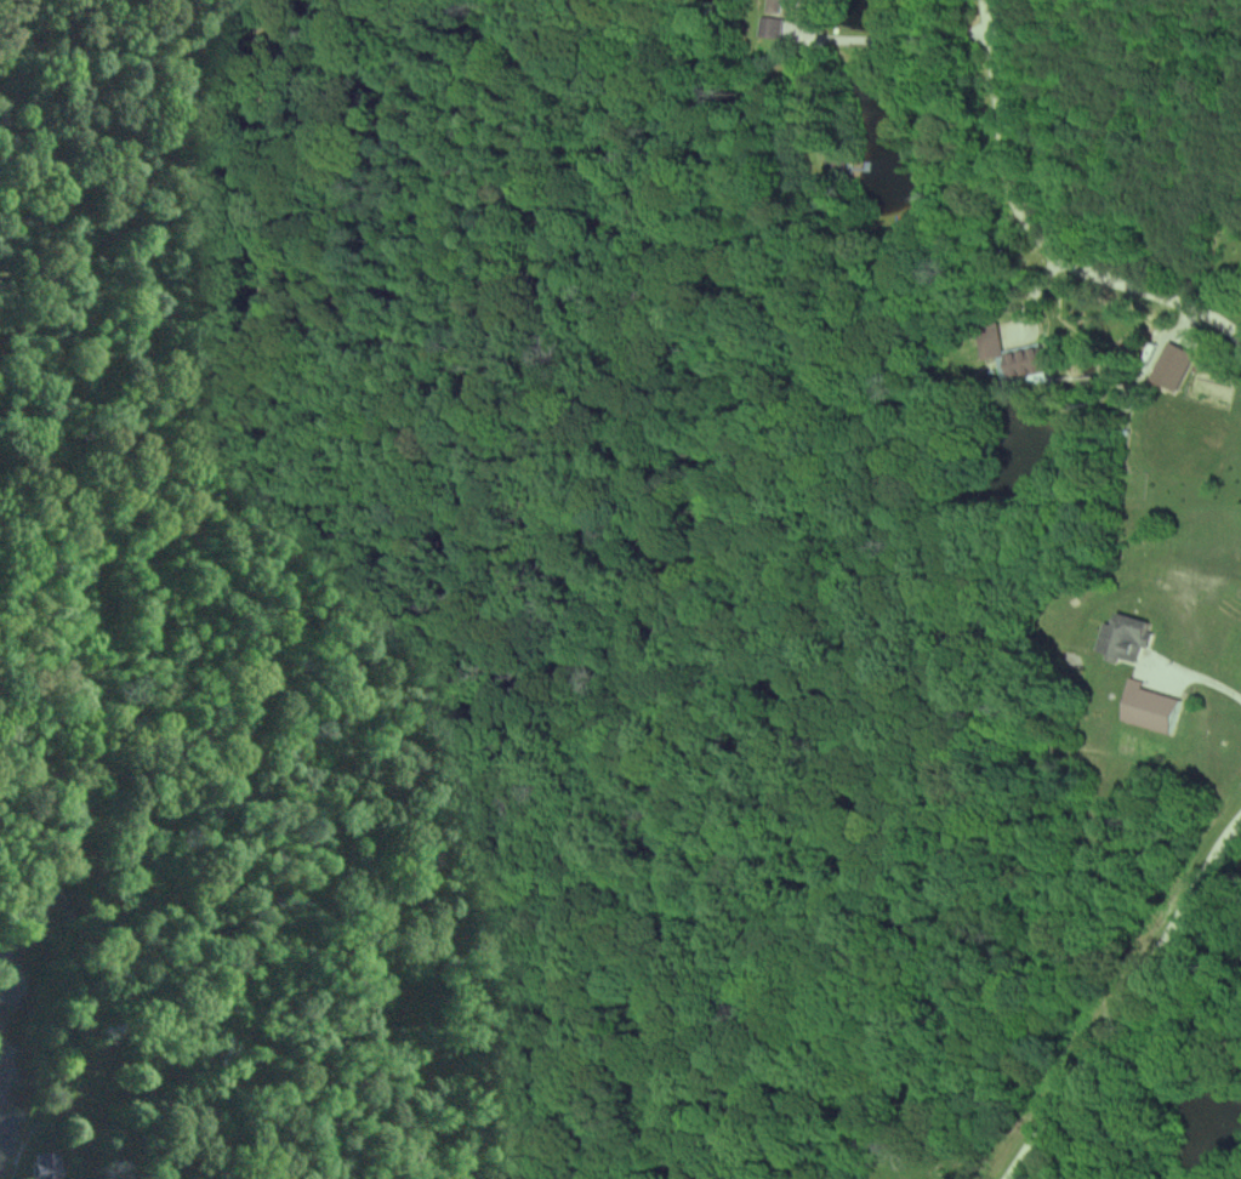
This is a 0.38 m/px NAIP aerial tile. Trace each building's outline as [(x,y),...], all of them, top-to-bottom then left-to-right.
[(779,14),(781,0),(765,0),(764,12),(779,14)] [(757,37),(780,40),(783,20),(760,16),(757,37)] [(1002,353),(999,332),(984,334),(987,358),(1004,356),(1007,381),(1038,377),(1047,375),(1043,347),(1002,353)] [(1192,351),(1165,342),(1151,381),(1179,390),(1192,351)] [(1102,622),(1094,652),(1116,658),(1117,657),(1136,662),(1147,621),(1115,613),(1112,624),(1102,622)] [(1179,698),(1140,688),(1141,682),(1129,679),(1118,720),(1169,734),(1179,698)] [(52,1152),(28,1152),(28,1178),(52,1178),(52,1152)]
